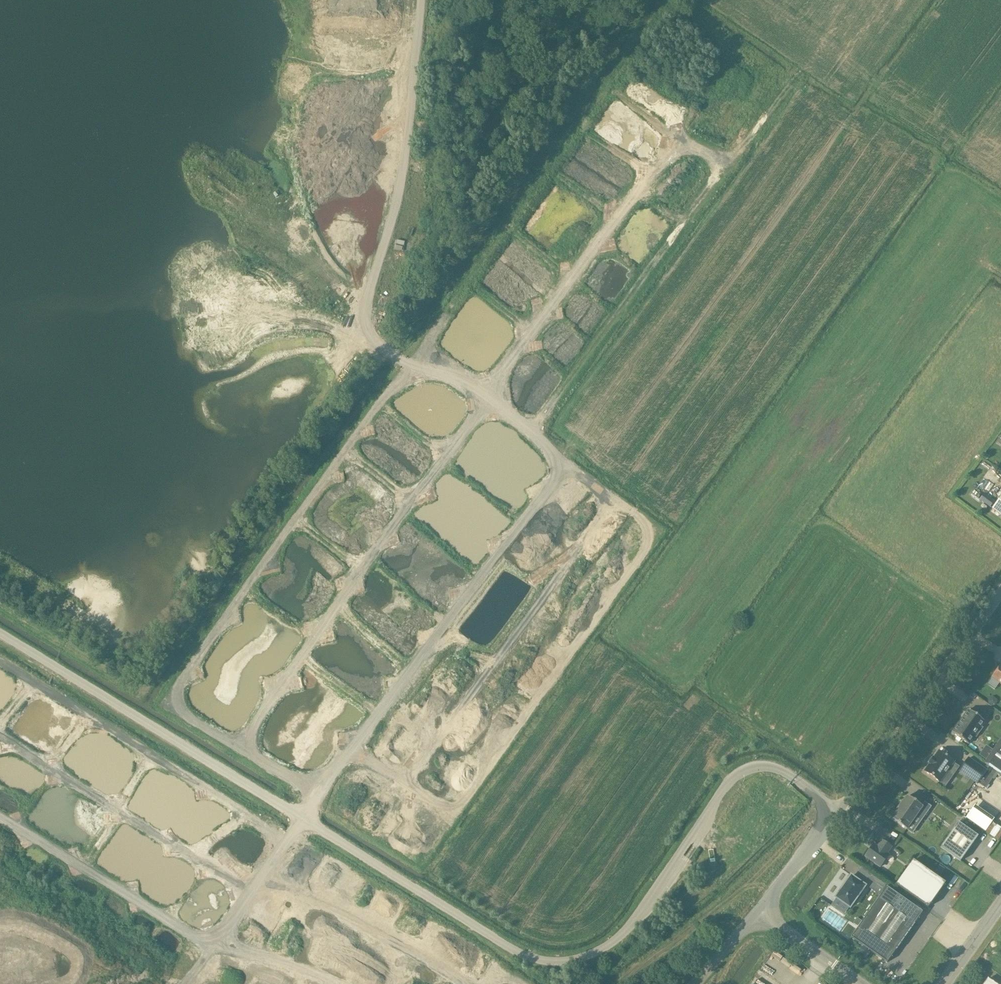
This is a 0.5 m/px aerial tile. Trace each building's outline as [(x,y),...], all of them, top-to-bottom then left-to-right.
[(984,493),(980,499),(990,506),(994,500),(984,493)] [(1000,515),(1000,497),(993,509),(1000,515)] [(1000,683),(1000,665),(1000,664),(992,676),(1000,683)] [(952,732),(969,744),(974,736),(976,737),(977,737),(976,737),(983,728),(983,727),(981,726),(985,721),(968,709),(967,712),(967,713),(965,716),(964,715),(952,732)] [(985,762),(1000,774),(1000,739),(985,762)] [(940,781),(954,762),(939,751),(934,759),(933,758),(930,763),(930,764),(925,771),(940,781)] [(959,769),(968,776),(971,772),(962,765),(959,769)] [(985,788),(994,771),(986,767),(977,784),(985,788)] [(906,829),(916,815),(922,819),(931,806),(925,802),(922,806),(908,796),(901,805),(901,804),(897,809),(898,810),(891,819),(906,829)] [(985,830),(998,839),(1000,835),(1000,826),(992,820),(985,830)] [(958,822),(941,847),(961,861),(978,836),(958,822)] [(880,867),(889,854),(888,853),(892,847),(882,840),(877,846),(874,843),(865,856),(880,867)] [(928,907),(945,883),(913,860),(896,884),(928,907)] [(887,884),(873,874),(866,885),(879,895),(887,884)] [(857,901),(862,895),(860,893),(864,887),(865,886),(864,885),(852,877),(851,876),(850,877),(845,884),(841,889),(842,889),(836,897),(837,898),(849,907),(850,907),(850,906),(855,900),(857,901)] [(923,912),(887,886),(851,937),(887,962),(895,950),(896,951),(914,924),(914,923),(923,912)] [(859,951),(867,957),(871,952),(863,946),(859,951)]
